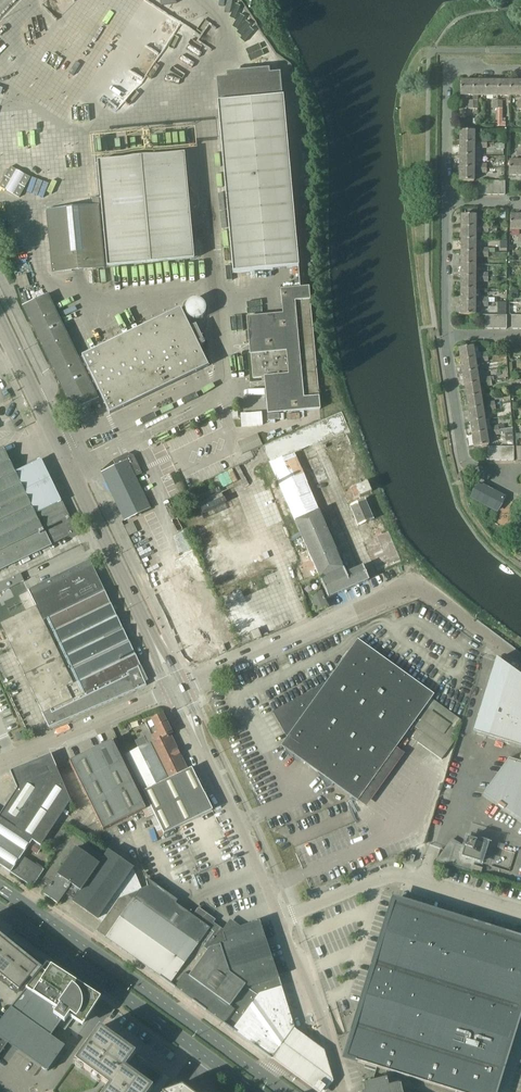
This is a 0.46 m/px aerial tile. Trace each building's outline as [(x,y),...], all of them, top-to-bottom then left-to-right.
[(233,273),(299,267),(283,97),(282,97),(281,96),(282,96),(280,73),(217,79),(219,102),(219,103),(218,103),(233,273)] [(461,81),(460,96),(473,96),(473,81),(461,81)] [(473,108),(473,114),(477,114),(477,96),(486,96),(486,81),(473,81),(473,96),(473,100),(473,108)] [(486,81),(486,96),(498,96),(498,81),(486,81)] [(498,81),(498,96),(510,96),(510,81),(498,81)] [(510,96),(520,96),(520,81),(510,81),(510,96)] [(460,131),(460,144),(474,144),(474,131),(460,131)] [(460,144),(460,156),(474,156),(474,148),(479,148),(479,144),(474,144),(460,144)] [(194,259),(188,193),(185,154),(97,162),(107,267),(194,259)] [(460,156),(460,168),(474,169),(474,156),(460,156)] [(509,176),(517,176),(520,176),(520,161),(509,161),(509,176)] [(19,198),(31,178),(11,166),(0,186),(0,187),(19,198)] [(460,168),(459,181),(474,181),(474,169),(460,168)] [(98,205),(46,210),(52,273),(104,268),(98,205)] [(461,215),(461,228),(476,228),(476,215),(461,215)] [(510,230),(520,230),(520,215),(510,215),(510,230)] [(461,228),(461,240),(476,240),(476,232),(480,232),(480,233),(481,233),(489,233),(489,228),(480,228),(476,228),(461,228)] [(461,240),(461,252),(489,253),(488,248),(476,248),(476,240),(461,240)] [(461,252),(461,265),(476,265),(476,257),(488,257),(489,253),(461,252)] [(461,265),(461,277),(475,277),(476,265),(461,265)] [(17,276),(21,288),(30,285),(27,273),(17,276)] [(461,277),(461,290),(475,290),(475,282),(488,282),(488,277),(480,277),(475,277),(461,277)] [(283,314),(247,317),(250,354),(251,354),(253,378),(265,377),(268,414),(321,409),(309,287),(281,289),(283,314)] [(461,290),(461,302),(488,302),(495,302),(495,298),(475,297),(475,290),(461,290)] [(24,293),(19,294),(23,307),(73,410),(74,410),(97,399),(48,295),(28,304),(24,293)] [(461,302),(461,315),(475,315),(475,307),(488,307),(488,302),(461,302)] [(173,382),(207,366),(198,346),(205,343),(195,325),(194,325),(189,327),(180,309),(174,311),(82,356),(110,413),(173,382)] [(473,346),(459,348),(461,361),(475,359),(480,358),(488,357),(487,352),(474,354),(473,346)] [(475,359),(461,361),(463,373),(477,371),(475,359)] [(477,371),(463,373),(465,386),(479,383),(484,383),(483,378),(478,379),(477,371)] [(479,383),(465,386),(467,398),(481,396),(479,383)] [(481,396),(467,398),(468,410),(483,408),(481,396)] [(483,408),(468,410),(470,422),(485,420),(483,412),(483,408)] [(485,420),(470,422),(472,434),(487,432),(485,420)] [(487,432),(472,434),(474,447),(489,445),(487,436),(500,434),(500,435),(504,434),(513,433),(513,432),(513,428),(487,432)] [(257,434),(238,443),(243,454),(251,451),(263,446),(258,436),(257,434)] [(0,449),(0,570),(51,545),(70,535),(72,538),(78,535),(61,501),(36,513),(18,477),(16,473),(3,447),(0,449)] [(150,508),(135,477),(142,474),(133,455),(128,453),(113,460),(116,466),(101,473),(124,521),(150,508)] [(294,453),(270,463),(277,481),(280,486),(292,515),(294,521),(319,510),(307,483),(294,453)] [(34,461),(17,469),(37,510),(62,498),(60,494),(42,457),(34,461)] [(367,482),(350,489),(354,499),(371,492),(372,492),(367,482)] [(504,498),(478,484),(472,497),(498,511),(504,498)] [(365,499),(349,506),(358,527),(374,520),(365,499)] [(294,521),(306,549),(318,574),(319,579),(344,568),(319,510),(294,521)] [(143,677),(146,676),(126,635),(104,589),(90,560),(29,590),(37,607),(0,625),(43,714),(42,714),(49,728),(147,686),(143,677)] [(346,573),(344,568),(319,579),(328,598),(329,598),(368,581),(369,580),(363,565),(346,573)] [(188,568),(155,584),(191,657),(223,641),(188,568)] [(0,583),(0,593),(24,581),(21,573),(0,583)] [(328,607),(322,591),(309,596),(316,612),(328,607)] [(249,632),(253,641),(262,638),(258,629),(249,632)] [(432,699),(435,695),(358,639),(326,684),(274,713),(288,737),(281,746),(325,777),(323,780),(327,788),(334,784),(358,801),(413,725),(419,730),(412,739),(442,760),(456,739),(458,734),(454,731),(462,720),(432,699)] [(497,661),(474,733),(501,742),(520,748),(520,678),(497,661)] [(154,719),(145,723),(152,736),(146,739),(148,745),(149,745),(169,735),(170,735),(172,734),(163,715),(159,717),(158,715),(153,718),(154,719)] [(135,722),(126,727),(128,732),(138,727),(135,722)] [(148,745),(126,756),(143,792),(187,770),(170,735),(169,735),(149,745),(148,745)] [(144,738),(135,742),(138,748),(147,743),(144,738)] [(117,739),(69,762),(103,830),(151,807),(143,792),(126,756),(117,739)] [(0,816),(0,819),(41,846),(71,801),(51,755),(46,757),(11,772),(17,789),(0,816)] [(519,761),(510,758),(483,795),(520,822),(520,755),(519,761)] [(187,770),(143,792),(151,807),(164,834),(213,810),(192,768),(187,770)] [(27,847),(37,854),(42,847),(41,846),(0,819),(0,865),(32,886),(43,870),(21,856),(27,847)] [(468,838),(457,868),(472,872),(474,866),(475,861),(476,861),(480,863),(486,844),(468,838)] [(75,849),(44,894),(57,904),(64,894),(73,901),(72,902),(102,922),(118,899),(138,891),(142,889),(134,868),(133,866),(131,867),(108,850),(98,864),(75,849)] [(415,856),(409,854),(407,860),(413,862),(415,856)] [(474,866),(472,872),(481,875),(483,868),(474,866)] [(102,922),(95,931),(159,977),(175,987),(187,996),(206,1010),(207,1010),(224,1024),(232,1030),(243,1038),(271,1058),(272,1058),(273,1059),(295,1029),(282,987),(279,977),(275,967),(275,968),(260,923),(259,922),(224,933),(217,928),(218,928),(214,925),(215,925),(213,923),(215,920),(198,908),(193,916),(176,904),(178,901),(148,879),(146,881),(147,882),(148,887),(142,889),(138,891),(118,899),(102,922)] [(344,1058),(347,1059),(347,1058),(356,1061),(355,1061),(376,1068),(372,1082),(365,1084),(365,1085),(366,1085),(367,1091),(495,1091),(496,1088),(497,1088),(497,1087),(496,1087),(501,1072),(501,1073),(502,1072),(501,1072),(506,1057),(507,1056),(506,1056),(510,1041),(511,1042),(511,1041),(511,1040),(515,1026),(516,1026),(516,1025),(520,1010),(520,1009),(520,1007),(520,939),(519,939),(519,938),(518,938),(498,932),(499,932),(498,931),(498,932),(478,926),(478,925),(477,925),(457,919),(456,918),(456,919),(436,913),(436,912),(435,913),(416,906),(415,906),(396,900),(395,900),(394,900),(393,901),(392,901),(392,902),(393,902),(388,917),(387,918),(388,918),(383,932),(383,933),(379,948),(378,948),(378,949),(374,964),(373,963),(373,964),(374,965),(369,979),(368,979),(368,980),(369,980),(364,995),(363,995),(364,996),(359,1010),(358,1011),(359,1011),(355,1026),(354,1026),(354,1027),(350,1041),(349,1041),(349,1042),(345,1057),(344,1057),(344,1058)] [(19,993),(30,980),(37,970),(43,963),(3,934),(0,937),(0,977),(19,993)] [(0,1022),(0,1054),(8,1043),(47,1071),(65,1046),(51,1036),(59,1025),(65,1029),(73,1018),(81,1024),(98,1001),(54,970),(55,969),(47,964),(22,994),(0,1022)] [(153,1088),(126,1067),(133,1057),(132,1056),(126,1052),(129,1048),(107,1032),(104,1036),(98,1032),(98,1031),(97,1030),(75,1062),(77,1063),(78,1061),(83,1065),(82,1067),(93,1075),(94,1073),(100,1077),(98,1079),(109,1086),(104,1091),(150,1091),(153,1088)] [(294,1030),(272,1060),(280,1066),(315,1091),(328,1091),(334,1083),(330,1070),(325,1053),(301,1036),(294,1030)]
